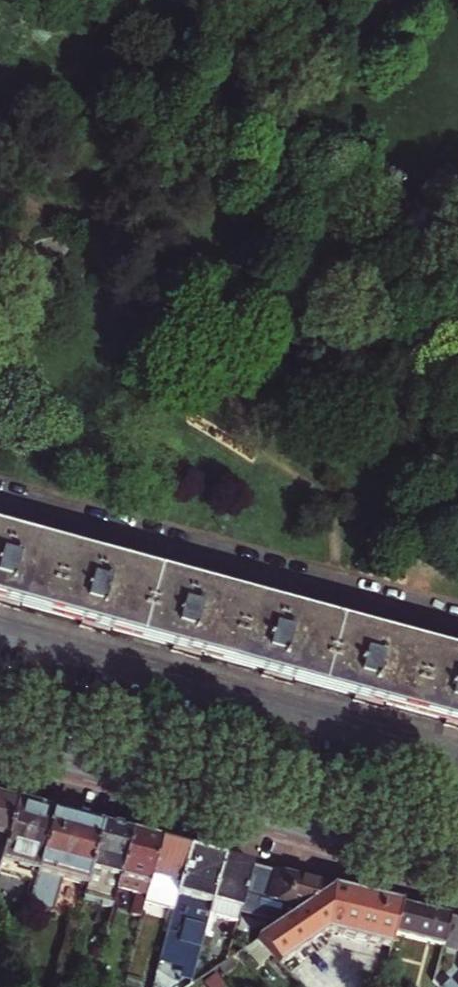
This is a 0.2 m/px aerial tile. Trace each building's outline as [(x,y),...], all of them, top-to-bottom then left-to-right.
[(0,519),(0,592),(20,597),(80,613),(111,621),(171,637),(202,646),(262,662),(293,670),(353,686),(384,694),(444,710),(457,714),(457,643),(0,519)] [(0,592),(0,598),(2,598),(19,603),(20,597),(0,592)] [(111,621),(80,613),(78,619),(93,623),(110,627),(111,621)] [(202,646),(171,637),(169,643),(187,648),(200,652),(202,646)] [(293,670),(262,662),(260,667),(274,671),(291,676),(293,670)] [(383,700),(384,694),(353,686),(351,692),(366,696),(383,700)] [(444,710),(442,716),(456,720),(457,720),(457,714),(444,710)] [(1,838),(12,796),(0,792),(0,838),(1,838)] [(50,806),(28,800),(12,796),(1,838),(0,840),(0,868),(30,876),(50,806)] [(73,812),(50,806),(30,876),(25,896),(50,903),(58,873),(82,879),(98,819),(73,812)] [(112,883),(128,827),(113,823),(98,819),(82,879),(77,897),(106,905),(112,883)] [(140,893),(156,835),(140,830),(128,827),(112,883),(132,889),(127,907),(136,910),(140,893)] [(171,839),(156,835),(140,893),(170,901),(173,889),(186,843),(171,839)] [(205,897),(217,851),(211,850),(201,847),(186,843),(173,889),(205,897)] [(233,915),(242,887),(249,860),(232,856),(217,851),(205,897),(202,907),(233,915)] [(242,887),(295,902),(327,881),(317,879),(283,869),(249,860),(242,887)] [(271,962),(324,928),(387,944),(390,929),(397,899),(373,893),(327,881),(295,902),(245,935),(271,962)] [(390,929),(439,942),(448,912),(435,908),(397,899),(390,929)] [(448,912),(439,942),(457,947),(457,914),(448,912)] [(437,986),(454,986),(433,964),(429,978),(437,986)]
